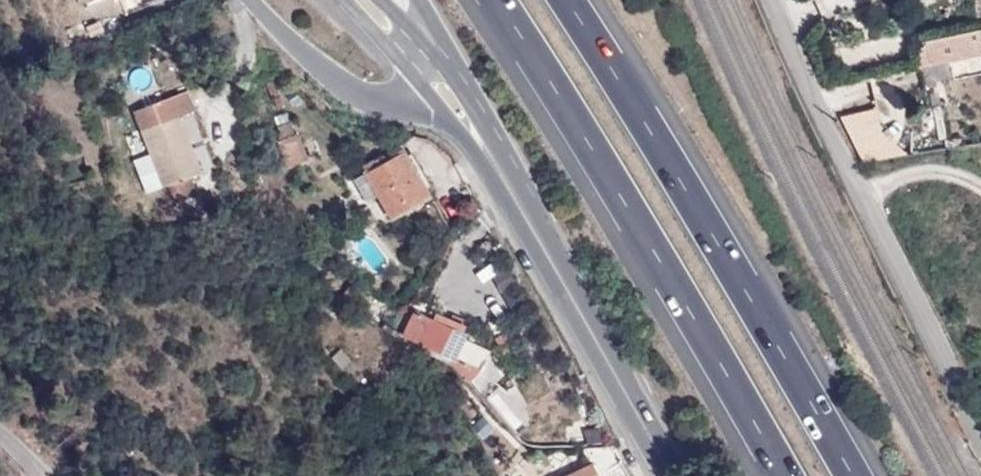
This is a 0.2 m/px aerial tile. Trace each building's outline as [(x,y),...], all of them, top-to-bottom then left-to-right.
[(928,47),(932,63),(954,58),(951,43),(928,47)] [(919,50),(922,65),(932,63),(928,47),(919,50)] [(145,194),(168,186),(192,177),(202,173),(181,118),(195,112),(187,91),(133,112),(150,155),(133,162),(145,194)] [(880,104),(847,117),(866,166),(899,153),(880,104)] [(279,139),(292,133),(289,123),(275,128),(279,139)] [(294,137),(292,133),(279,139),(281,143),(294,137)] [(404,153),(368,175),(391,215),(428,194),(404,153)] [(192,177),(168,186),(175,204),(198,195),(192,177)] [(494,278),(502,292),(516,284),(508,270),(494,278)] [(437,312),(433,321),(461,332),(465,324),(437,312)] [(420,344),(418,350),(450,363),(462,333),(461,332),(433,321),(425,317),(415,342),(420,344)] [(593,464),(568,475),(599,475),(593,464)]
